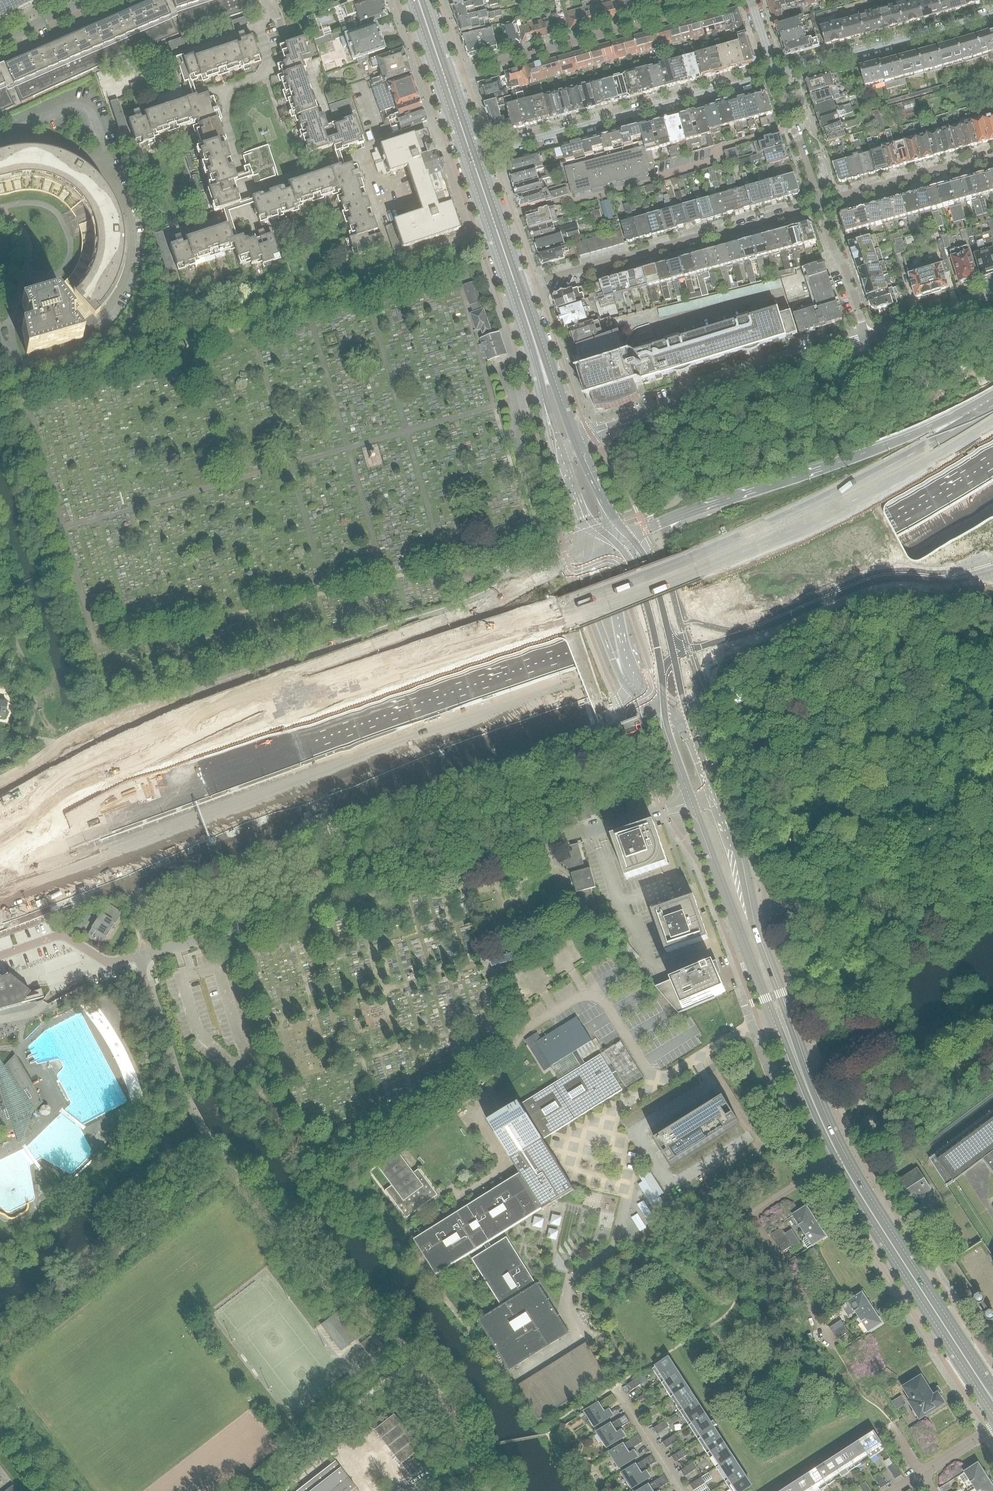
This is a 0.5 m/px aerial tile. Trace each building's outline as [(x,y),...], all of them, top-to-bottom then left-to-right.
[(172,19),(177,17),(182,33),(256,8),(253,0),(156,0),(5,66),(3,63),(0,65),(0,113),(15,106),(8,91),(14,88),(21,103),(99,67),(178,34),(172,19)] [(41,0),(0,0),(0,19),(41,0)] [(354,5),(353,2),(336,7),(338,12),(348,8),(351,16),(357,14),(361,25),(386,16),(381,0),(369,0),(354,5)] [(452,10),(460,33),(490,26),(488,20),(495,18),(503,16),(501,10),(486,14),(482,2),(481,3),(481,0),(449,0),(452,10)] [(551,17),(556,34),(567,30),(562,14),(558,0),(553,2),(557,16),(551,17)] [(607,19),(624,14),(620,0),(613,0),(614,2),(603,5),(607,19)] [(624,14),(631,12),(628,0),(620,0),(624,14)] [(631,12),(642,9),(639,0),(628,0),(631,12)] [(642,9),(653,6),(652,0),(639,0),(642,9)] [(784,0),(766,0),(771,16),(781,13),(787,11),(784,0)] [(795,0),(784,0),(787,11),(787,14),(790,13),(790,11),(792,10),(795,19),(800,18),(795,0)] [(807,0),(795,0),(800,18),(805,17),(802,7),(809,5),(807,0)] [(917,1),(922,20),(942,14),(938,0),(919,0),(917,1)] [(959,0),(938,0),(942,14),(944,14),(961,8),(959,0)] [(961,8),(981,2),(980,2),(981,2),(980,0),(959,0),(961,8)] [(917,1),(898,6),(903,25),(922,20),(917,1)] [(583,8),(587,25),(607,19),(603,5),(587,9),(584,2),(581,3),(583,8)] [(898,6),(878,11),(883,30),(903,25),(898,6)] [(566,13),(571,29),(587,25),(583,8),(566,13)] [(726,29),(729,28),(730,28),(742,23),(737,8),(721,12),(726,29)] [(878,11),(859,16),(864,35),(883,30),(878,11)] [(556,34),(551,17),(550,12),(544,14),(546,19),(540,20),(544,37),(556,34)] [(721,12),(711,15),(716,31),(726,29),(721,12)] [(771,16),(775,26),(785,22),(785,20),(787,19),(787,18),(784,18),(783,15),(781,16),(781,13),(771,16)] [(811,21),(813,26),(814,30),(817,28),(813,14),(809,15),(811,21)] [(306,17),(312,35),(314,41),(324,37),(322,31),(319,32),(314,15),(306,17)] [(704,35),(716,31),(711,15),(699,18),(704,35)] [(864,35),(859,16),(839,21),(844,40),(864,35)] [(693,38),(704,35),(699,18),(688,21),(693,38)] [(775,26),(778,36),(802,29),(800,23),(803,22),(802,18),(785,22),(775,26)] [(533,40),(544,37),(540,20),(529,23),(533,40)] [(272,21),(180,52),(194,94),(184,97),(194,128),(221,119),(256,222),(338,195),(338,197),(366,188),(344,123),(332,127),(302,39),(280,46),(272,21)] [(683,40),(693,38),(688,21),(678,24),(683,40)] [(825,46),(825,45),(844,40),(839,21),(819,27),(825,46)] [(507,46),(508,47),(520,44),(520,43),(513,22),(501,25),(503,33),(504,36),(507,46)] [(517,27),(522,43),(533,40),(529,23),(517,27)] [(736,36),(746,34),(742,23),(730,28),(729,28),(732,37),(736,36)] [(376,24),(353,32),(352,29),(315,41),(317,47),(344,38),(352,62),(385,51),(376,24)] [(672,44),(683,40),(678,24),(667,27),(672,44)] [(490,27),(461,34),(465,46),(504,36),(503,33),(493,36),(490,27)] [(660,47),(672,44),(667,27),(656,30),(660,47)] [(782,47),(795,43),(807,40),(806,36),(805,37),(804,33),(807,33),(806,28),(802,29),(778,36),(782,47)] [(649,50),(660,47),(656,30),(644,33),(649,50)] [(982,56),(987,55),(989,62),(992,61),(992,31),(976,36),(982,56)] [(638,53),(649,50),(644,33),(633,37),(638,53)] [(736,36),(738,44),(745,68),(753,66),(754,66),(756,62),(755,62),(747,37),(748,37),(747,34),(746,34),(736,36)] [(469,58),(497,50),(497,49),(507,46),(504,36),(465,46),(469,58)] [(963,40),(957,42),(963,62),(982,56),(976,36),(963,40)] [(627,56),(638,53),(633,37),(622,40),(627,56)] [(745,68),(738,44),(732,45),(730,38),(725,39),(727,47),(734,71),(745,68)] [(811,39),(807,40),(795,43),(782,47),(785,54),(788,56),(819,47),(817,40),(811,41),(811,39)] [(616,59),(627,56),(622,40),(611,43),(616,59)] [(713,43),(715,50),(722,74),(734,71),(727,47),(721,48),(719,41),(713,43)] [(937,47),(943,67),(963,62),(957,42),(940,46),(937,47)] [(605,62),(616,59),(611,43),(600,46),(605,62)] [(711,77),(722,74),(715,50),(710,51),(708,44),(702,46),(704,53),(711,77)] [(594,65),(605,62),(600,46),(589,49),(594,65)] [(690,49),(693,56),(699,80),(711,77),(704,53),(698,54),(696,47),(690,49)] [(918,52),(923,73),(943,67),(937,47),(918,52)] [(578,70),(594,65),(589,49),(573,53),(578,70)] [(383,82),(409,74),(410,73),(402,50),(375,58),(370,60),(373,69),(378,67),(381,77),(374,79),(376,85),(383,82)] [(688,83),(699,80),(693,56),(684,58),(683,56),(686,55),(684,50),(679,52),(688,83)] [(678,60),(669,62),(676,86),(688,83),(679,52),(673,54),(674,58),(677,57),(678,60)] [(899,58),(904,78),(923,73),(918,52),(899,58)] [(562,74),(578,70),(573,53),(558,58),(562,74)] [(664,89),(676,86),(669,62),(661,64),(660,62),(662,61),(661,57),(655,58),(664,89)] [(547,79),(562,74),(558,58),(542,62),(547,79)] [(654,66),(645,69),(652,93),(664,89),(655,58),(650,60),(651,64),(653,64),(654,66)] [(879,63),(884,83),(885,83),(904,78),(899,58),(879,63)] [(531,83),(547,79),(542,62),(526,67),(531,83)] [(879,62),(858,67),(865,88),(884,83),(879,63),(879,62)] [(638,63),(632,64),(641,96),(652,93),(645,69),(637,71),(636,68),(639,68),(638,63)] [(630,99),(641,96),(632,64),(626,66),(627,71),(630,70),(631,73),(623,75),(630,99)] [(524,68),(515,70),(519,87),(521,94),(527,92),(526,89),(524,89),(523,86),(529,84),(524,68)] [(610,71),(612,77),(619,102),(630,99),(623,75),(617,76),(616,74),(618,72),(617,69),(610,71)] [(510,89),(519,87),(515,70),(505,73),(510,89)] [(608,105),(619,102),(612,77),(605,79),(605,77),(607,75),(606,72),(599,74),(601,81),(608,105)] [(988,76),(987,72),(967,78),(968,81),(988,76)] [(588,77),(589,84),(596,108),(608,105),(601,81),(593,83),(593,80),(595,78),(594,75),(588,77)] [(836,86),(832,75),(808,81),(806,84),(810,95),(836,86)] [(396,107),(418,99),(410,77),(372,89),(387,135),(393,134),(389,122),(385,111),(396,107)] [(477,84),(484,102),(507,96),(502,81),(501,81),(500,78),(477,84)] [(585,111),(596,108),(589,84),(582,86),(581,83),(583,81),(582,78),(576,80),(577,85),(585,111)] [(968,81),(967,78),(948,84),(949,87),(968,81)] [(564,83),(565,88),(573,114),(585,111),(577,85),(576,85),(576,87),(570,89),(570,86),(571,84),(570,81),(564,83)] [(949,87),(948,84),(928,90),(929,93),(949,87)] [(562,117),(573,114),(565,88),(564,88),(564,90),(559,92),(558,89),(560,88),(559,85),(553,86),(555,91),(562,117)] [(836,87),(836,86),(810,95),(810,96),(810,97),(811,101),(812,101),(814,107),(832,101),(834,100),(847,96),(846,93),(839,95),(838,93),(830,96),(828,89),(836,87)] [(548,88),(542,89),(551,120),(562,117),(555,91),(553,92),(553,93),(548,95),(547,92),(549,91),(548,88)] [(538,98),(531,99),(538,124),(551,120),(542,89),(536,91),(538,98)] [(909,95),(910,99),(929,93),(928,90),(909,95)] [(753,96),(759,117),(761,127),(767,125),(765,116),(773,114),(765,93),(753,96)] [(525,127),(538,124),(531,99),(524,101),(522,94),(516,96),(518,103),(525,127)] [(153,137),(197,122),(216,115),(220,114),(217,105),(211,107),(207,95),(197,98),(196,96),(176,103),(176,102),(173,103),(174,104),(156,109),(156,108),(153,109),(154,110),(144,113),(146,119),(141,120),(138,111),(133,113),(135,119),(128,121),(136,146),(147,143),(148,146),(155,144),(153,137)] [(910,99),(909,95),(890,101),(891,104),(910,99)] [(753,96),(741,99),(746,121),(749,130),(755,128),(752,119),(759,117),(753,96)] [(506,107),(508,115),(513,130),(525,127),(518,103),(513,104),(511,98),(504,100),(506,107)] [(389,122),(396,119),(422,110),(418,99),(396,107),(399,116),(397,116),(396,115),(388,118),(389,122)] [(741,99),(728,103),(734,124),(736,133),(742,132),(740,123),(746,121),(741,99)] [(490,119),(491,123),(502,119),(499,109),(506,107),(504,100),(485,105),(487,112),(488,112),(491,119),(490,119)] [(832,101),(814,107),(813,109),(814,111),(815,112),(818,119),(838,112),(844,110),(846,114),(852,112),(850,105),(843,107),(843,106),(837,108),(836,107),(834,107),(832,101)] [(891,104),(890,101),(871,106),(872,110),(891,104)] [(728,103),(716,106),(721,128),(724,137),(730,135),(727,126),(734,124),(728,103)] [(721,128),(716,106),(703,110),(709,135),(711,140),(717,139),(715,129),(721,128)] [(983,119),(987,135),(989,142),(992,141),(992,112),(992,107),(987,108),(988,112),(990,117),(983,119)] [(401,131),(426,122),(422,110),(396,119),(389,122),(393,134),(401,131)] [(704,136),(707,147),(712,145),(711,140),(709,135),(703,110),(689,113),(696,138),(704,136)] [(884,130),(878,110),(871,113),(877,132),(884,130)] [(987,135),(983,119),(981,110),(976,112),(977,115),(979,120),(971,122),(974,131),(978,145),(989,142),(987,135)] [(840,119),(838,112),(818,119),(819,124),(819,125),(820,129),(821,129),(822,131),(840,125),(838,119),(840,119)] [(689,113),(676,117),(683,142),(685,151),(691,149),(689,140),(696,138),(689,113)] [(966,148),(978,145),(974,131),(971,122),(969,113),(964,115),(965,118),(967,123),(960,125),(963,135),(966,148)] [(221,129),(216,115),(197,122),(199,126),(195,127),(202,148),(198,149),(212,190),(206,192),(210,203),(212,202),(216,213),(238,205),(236,199),(238,198),(233,184),(236,183),(232,171),(231,171),(225,153),(226,153),(225,150),(224,151),(221,142),(225,141),(221,131),(223,131),(222,128),(221,129)] [(513,130),(508,115),(504,116),(505,118),(502,119),(491,123),(494,131),(494,133),(498,135),(498,134),(513,130)] [(955,152),(966,148),(963,135),(960,125),(958,116),(953,118),(954,122),(956,126),(949,128),(951,135),(955,152)] [(676,117),(664,120),(673,154),(679,153),(676,143),(683,142),(676,117)] [(927,134),(933,158),(944,155),(938,131),(936,123),(934,117),(930,119),(932,127),(934,132),(927,134)] [(352,146),(363,142),(355,119),(347,121),(347,120),(344,121),(352,146)] [(673,154),(664,120),(651,124),(658,149),(666,146),(668,155),(673,154)] [(840,125),(822,131),(824,136),(823,137),(825,141),(826,142),(826,143),(848,136),(847,131),(845,132),(844,130),(856,126),(856,125),(855,120),(842,124),(840,125)] [(945,129),(938,131),(944,155),(955,152),(951,135),(949,128),(947,120),(942,121),(943,124),(945,129)] [(923,135),(915,137),(922,161),(933,158),(927,134),(925,126),(923,121),(918,122),(921,130),(923,135)] [(645,150),(648,163),(653,161),(650,151),(658,149),(651,124),(639,127),(641,137),(645,150)] [(641,137),(639,127),(619,132),(622,143),(624,147),(633,145),(632,140),(641,137)] [(904,141),(910,164),(922,161),(915,137),(913,129),(908,131),(909,133),(911,139),(904,141)] [(401,249),(457,230),(451,213),(448,214),(446,209),(447,209),(449,207),(449,206),(439,175),(441,174),(443,167),(439,157),(434,153),(433,153),(431,146),(429,147),(424,132),(381,146),(381,147),(374,149),(375,153),(371,154),(373,162),(375,161),(377,164),(375,165),(377,173),(381,172),(383,175),(390,173),(406,168),(421,213),(394,222),(398,233),(396,233),(396,235),(397,238),(399,242),(400,246),(401,249)] [(622,143),(619,132),(600,137),(603,148),(604,152),(614,150),(612,145),(622,143)] [(900,142),(893,144),(899,167),(910,164),(904,141),(902,132),(897,134),(898,137),(900,142)] [(772,138),(772,137),(764,139),(765,140),(754,143),(757,155),(784,147),(781,135),(772,138)] [(881,149),(888,170),(899,167),(893,144),(890,135),(886,137),(886,140),(889,145),(881,147),(881,149)] [(866,137),(870,152),(875,173),(882,171),(882,172),(888,170),(881,149),(875,151),(870,136),(866,137)] [(603,148),(600,137),(581,142),(584,153),(585,156),(593,154),(593,151),(603,148)] [(852,157),(845,159),(851,180),(853,179),(854,180),(858,179),(858,178),(863,176),(854,143),(853,137),(848,138),(853,155),(851,155),(852,157)] [(854,143),(863,176),(870,175),(871,175),(874,174),(874,173),(875,173),(870,152),(862,154),(859,141),(854,143)] [(584,153),(581,142),(562,148),(565,162),(574,159),(573,156),(584,153)] [(757,155),(750,157),(752,161),(763,158),(767,157),(769,165),(773,164),(775,169),(784,166),(790,165),(789,160),(785,147),(784,147),(757,155)] [(834,162),(833,163),(832,163),(838,182),(841,183),(845,183),(845,181),(851,180),(845,159),(841,147),(837,148),(840,158),(839,157),(835,159),(834,161),(834,162)] [(727,158),(738,155),(736,148),(725,151),(725,152),(727,158)] [(116,279),(117,275),(119,272),(120,268),(121,264),(121,261),(122,257),(122,253),(123,249),(123,245),(123,242),(123,238),(122,234),(122,230),(121,227),(121,223),(120,219),(119,216),(118,212),(117,209),(115,205),(114,202),(112,198),(110,195),(108,192),(106,189),(104,186),(102,183),(99,180),(97,177),(94,175),(91,172),(88,170),(85,167),(82,165),(79,163),(76,161),(73,160),(69,158),(66,157),(62,155),(59,154),(55,153),(51,152),(48,151),(44,150),(40,150),(36,149),(32,149),(29,149),(25,149),(21,150),(17,150),(13,151),(10,151),(6,152),(0,154),(0,196),(2,196),(6,195),(10,194),(17,192),(20,192),(23,191),(25,191),(28,191),(31,191),(34,191),(37,191),(39,192),(42,193),(45,193),(47,194),(50,195),(53,196),(55,198),(57,199),(60,201),(62,203),(64,204),(66,206),(68,208),(70,210),(71,212),(73,214),(74,216),(75,218),(78,225),(79,228),(80,230),(80,232),(81,235),(81,237),(81,240),(82,243),(82,246),(81,249),(81,251),(80,254),(80,257),(79,260),(78,262),(77,265),(76,268),(74,270),(73,272),(71,275),(70,277),(68,279),(66,281),(64,283),(61,285),(59,287),(57,288),(54,290),(40,296),(42,298),(51,295),(75,327),(92,314),(94,316),(97,314),(100,311),(99,311),(98,312),(95,309),(96,307),(97,308),(100,305),(103,302),(105,298),(107,295),(109,292),(111,289),(113,286),(115,282),(116,279)] [(648,163),(645,150),(633,154),(639,173),(650,170),(648,163)] [(510,175),(523,171),(542,166),(539,154),(506,163),(510,175)] [(639,173),(633,154),(624,156),(630,179),(640,176),(639,173)] [(630,179),(624,156),(614,159),(619,180),(626,178),(626,180),(630,179)] [(752,165),(750,157),(738,161),(740,168),(752,165)] [(614,159),(604,162),(609,182),(619,180),(614,159)] [(539,179),(564,170),(561,161),(546,166),(548,173),(539,176),(537,170),(511,177),(514,187),(539,179)] [(604,162),(594,164),(600,185),(609,182),(604,162)] [(600,185),(594,164),(584,167),(590,188),(600,185)] [(728,173),(726,164),(717,166),(718,171),(725,173),(728,173)] [(763,204),(775,201),(769,178),(765,166),(762,167),(763,172),(762,173),(765,182),(757,184),(763,204)] [(578,185),(568,188),(570,196),(584,192),(583,189),(590,188),(584,167),(574,170),(574,171),(575,171),(578,185)] [(797,196),(800,191),(793,174),(787,176),(784,167),(780,168),(782,175),(781,175),(787,197),(793,196),(795,196),(797,196)] [(713,219),(726,215),(720,195),(719,192),(717,182),(713,168),(708,169),(712,183),(716,196),(708,198),(713,219)] [(574,171),(564,173),(568,188),(578,185),(575,171),(574,171)] [(988,193),(992,210),(992,172),(983,175),(988,193)] [(750,208),(763,204),(757,184),(749,186),(745,174),(741,175),(745,188),(750,208)] [(769,178),(775,201),(777,200),(779,201),(783,200),(784,198),(787,197),(781,175),(777,176),(777,178),(769,181),(769,178)] [(983,194),(988,193),(983,175),(972,178),(984,222),(990,220),(983,194)] [(749,208),(750,208),(745,188),(736,190),(733,177),(729,178),(738,211),(742,210),(744,211),(748,210),(749,208)] [(720,195),(726,215),(728,214),(730,215),(733,214),(734,213),(738,211),(729,178),(724,179),(728,192),(720,195)] [(972,178),(960,181),(965,200),(971,198),(976,216),(977,216),(979,224),(984,222),(972,178)] [(514,187),(514,188),(517,198),(542,189),(539,179),(514,187)] [(960,201),(965,200),(960,181),(949,184),(962,229),(965,228),(962,220),(965,219),(960,201)] [(949,184),(937,188),(943,206),(948,205),(956,231),(962,229),(949,184)] [(654,192),(652,185),(645,187),(647,194),(654,192)] [(360,186),(341,192),(342,196),(338,197),(351,237),(345,239),(347,247),(351,246),(354,256),(362,254),(363,255),(367,254),(366,252),(379,248),(376,241),(382,239),(380,234),(372,237),(370,232),(375,231),(372,221),(373,221),(372,218),(371,219),(365,201),(366,200),(366,198),(364,198),(360,186)] [(517,198),(521,207),(531,205),(532,206),(546,201),(568,194),(566,187),(544,194),(542,189),(517,198)] [(937,188),(925,191),(931,210),(934,219),(935,219),(937,227),(943,226),(941,217),(940,218),(937,208),(943,206),(937,188)] [(670,209),(676,229),(678,229),(680,229),(684,228),(684,227),(689,226),(683,203),(681,198),(686,196),(684,191),(675,193),(679,206),(670,209)] [(695,199),(701,222),(713,219),(708,198),(700,200),(699,198),(697,191),(692,192),(695,199)] [(925,191),(913,194),(919,213),(931,210),(925,191)] [(913,194),(901,198),(907,217),(911,229),(919,227),(916,216),(913,217),(913,215),(919,213),(913,194)] [(658,212),(664,233),(676,229),(670,209),(667,196),(664,196),(666,202),(664,203),(666,210),(658,212)] [(895,220),(907,217),(901,198),(900,199),(899,198),(896,199),(895,200),(894,200),(893,200),(893,201),(890,202),(895,220)] [(683,203),(689,226),(692,225),(694,225),(698,224),(699,223),(701,222),(695,199),(694,199),(695,202),(687,204),(686,202),(683,203)] [(613,218),(608,200),(601,202),(606,220),(613,218)] [(645,213),(652,236),(664,233),(658,212),(650,214),(647,201),(642,202),(645,213)] [(881,204),(877,205),(883,224),(895,220),(890,202),(889,201),(888,201),(888,202),(886,202),(884,202),(883,204),(882,203),(881,204)] [(870,227),(883,224),(877,205),(877,204),(876,205),(876,206),(874,205),(871,206),(870,207),(869,207),(868,207),(865,208),(870,227)] [(557,209),(556,206),(544,210),(526,215),(526,216),(525,218),(525,219),(527,223),(529,224),(530,227),(530,229),(553,223),(558,221),(557,218),(555,210),(557,209)] [(634,241),(639,240),(633,217),(632,217),(630,212),(631,212),(630,206),(627,207),(628,212),(627,213),(629,221),(621,223),(627,243),(629,243),(630,243),(634,242),(634,241)] [(856,211),(853,212),(858,231),(870,227),(865,208),(865,209),(864,208),(863,209),(862,209),(858,210),(858,211),(857,210),(856,210),(856,211)] [(603,221),(600,210),(590,213),(593,223),(603,221)] [(845,234),(858,231),(853,212),(846,214),(846,213),(842,214),(840,217),(845,234)] [(633,217),(639,240),(640,239),(642,240),(646,239),(646,238),(652,236),(645,213),(645,216),(637,218),(636,216),(633,217)] [(577,223),(555,229),(553,223),(530,229),(534,240),(578,228),(577,223)] [(816,241),(811,225),(808,223),(798,226),(804,246),(804,245),(808,258),(807,258),(809,264),(822,261),(822,260),(821,254),(813,256),(809,243),(816,241)] [(195,262),(234,249),(235,248),(233,240),(228,225),(218,228),(218,227),(215,228),(216,229),(197,235),(197,234),(195,234),(195,236),(186,239),(187,244),(183,245),(180,237),(174,238),(176,244),(170,246),(178,271),(188,268),(189,271),(197,269),(195,262)] [(798,247),(804,246),(798,226),(786,229),(791,248),(797,268),(809,264),(807,258),(801,260),(798,247)] [(578,228),(534,240),(537,252),(565,244),(562,237),(567,235),(568,239),(580,235),(578,228)] [(973,228),(966,230),(968,238),(975,236),(973,228)] [(786,229),(774,233),(780,252),(780,251),(786,274),(792,272),(786,250),(791,248),(786,229)] [(233,240),(235,248),(234,249),(239,264),(250,261),(251,264),(261,261),(263,268),(271,266),(269,262),(280,259),(277,251),(279,250),(278,246),(276,246),(272,234),(265,236),(263,230),(257,232),(260,241),(256,242),(254,237),(244,241),(243,237),(233,240)] [(619,245),(625,243),(621,230),(615,231),(619,245)] [(966,281),(976,278),(966,247),(969,246),(965,230),(959,232),(964,248),(950,252),(954,267),(953,268),(954,274),(956,274),(959,283),(961,283),(963,284),(966,283),(966,281)] [(977,243),(975,243),(979,255),(975,256),(982,277),(983,276),(984,277),(988,276),(989,275),(992,273),(992,274),(992,252),(992,250),(992,243),(990,231),(982,234),(981,230),(975,232),(976,236),(975,236),(977,243)] [(619,245),(615,231),(609,233),(613,247),(619,245)] [(613,247),(609,233),(604,235),(607,248),(613,247)] [(775,253),(780,252),(774,233),(763,236),(768,255),(774,277),(786,274),(785,270),(780,271),(775,253)] [(607,248),(604,235),(598,236),(602,250),(607,248)] [(849,244),(854,258),(881,249),(876,235),(849,244)] [(939,261),(923,266),(931,293),(947,288),(943,274),(951,271),(944,249),(951,247),(947,235),(936,239),(943,262),(940,263),(939,261)] [(602,250),(598,236),(592,238),(596,252),(602,250)] [(763,236),(751,240),(756,258),(761,276),(767,274),(763,256),(768,255),(763,236)] [(596,252),(592,238),(586,240),(590,253),(596,252)] [(902,238),(900,238),(894,240),(896,245),(894,245),(896,255),(906,252),(902,238)] [(590,253),(586,240),(576,243),(579,256),(590,253)] [(750,259),(756,258),(751,240),(739,243),(744,261),(745,261),(749,278),(755,276),(750,259)] [(738,263),(744,261),(739,243),(727,246),(732,264),(738,286),(744,284),(738,263)] [(542,265),(564,258),(562,250),(566,249),(565,246),(538,253),(542,265)] [(732,264),(727,246),(715,250),(720,268),(720,267),(726,289),(738,286),(737,282),(733,281),(731,282),(729,273),(733,268),(732,264)] [(885,262),(881,249),(854,258),(858,271),(885,262)] [(715,269),(720,268),(715,250),(703,253),(708,271),(712,287),(720,286),(715,269)] [(703,253),(691,256),(696,274),(701,291),(708,289),(703,272),(708,271),(703,253)] [(691,275),(696,274),(691,256),(680,259),(684,277),(689,293),(695,291),(691,275)] [(680,259),(668,263),(673,280),(677,296),(684,294),(680,278),(684,277),(680,259)] [(817,307),(836,301),(823,262),(804,268),(817,307)] [(858,271),(862,285),(890,276),(885,262),(858,271)] [(668,282),(673,280),(668,263),(656,266),(661,283),(666,299),(672,298),(668,282)] [(655,285),(661,283),(656,266),(644,269),(648,286),(648,287),(649,287),(653,303),(660,301),(655,285)] [(915,298),(931,293),(923,266),(906,271),(915,298)] [(639,289),(648,286),(644,269),(634,272),(639,289)] [(634,272),(626,274),(630,291),(639,289),(634,272)] [(626,274),(617,277),(622,294),(630,291),(626,274)] [(894,289),(890,276),(862,285),(867,298),(894,289)] [(617,277),(609,279),(613,296),(622,294),(617,277)] [(604,299),(613,296),(609,279),(599,282),(604,299)] [(481,302),(474,283),(464,286),(470,305),(481,302)] [(578,288),(555,294),(555,295),(553,298),(554,298),(554,299),(553,300),(554,303),(555,304),(557,309),(558,310),(583,302),(585,301),(583,294),(580,295),(578,288)] [(898,303),(894,289),(867,298),(871,309),(874,311),(898,303)] [(598,299),(604,298),(603,293),(598,294),(599,297),(596,298),(596,300),(597,302),(599,302),(598,299)] [(82,338),(75,327),(51,295),(42,298),(21,304),(30,327),(21,329),(26,354),(82,338)] [(799,333),(825,325),(842,320),(836,301),(817,307),(793,314),(799,333)] [(584,305),(583,302),(558,310),(558,313),(564,330),(574,327),(591,322),(590,318),(589,319),(584,305)] [(604,410),(606,410),(612,409),(619,407),(626,405),(632,402),(638,398),(639,398),(636,387),(674,375),(678,376),(680,376),(684,375),(687,374),(690,373),(691,372),(693,369),(743,354),(746,355),(749,355),(752,354),(754,354),(755,353),(757,353),(757,352),(758,352),(759,351),(760,350),(761,349),(762,348),(798,337),(791,312),(779,315),(777,308),(626,355),(619,332),(616,333),(577,346),(596,411),(598,411),(604,410)] [(483,310),(471,315),(477,331),(482,329),(484,334),(491,332),(489,326),(483,310)] [(575,340),(577,346),(616,333),(611,317),(594,322),(571,329),(572,330),(570,331),(571,332),(569,334),(571,338),(573,339),(573,340),(575,340)] [(487,357),(488,361),(488,362),(507,355),(499,332),(480,339),(482,345),(479,346),(483,359),(487,357)] [(380,448),(365,450),(368,466),(383,464),(380,448)] [(735,688),(731,689),(729,693),(730,698),(734,699),(738,698),(740,694),(739,690),(735,688)] [(627,880),(669,865),(655,824),(613,838),(627,880)] [(596,888),(590,868),(585,870),(578,844),(583,843),(583,842),(571,846),(573,851),(558,855),(560,862),(574,873),(571,874),(577,893),(580,892),(573,909),(575,916),(597,910),(591,889),(596,888)] [(667,953),(709,938),(694,896),(652,911),(667,953)] [(101,944),(120,911),(107,902),(101,912),(94,919),(95,920),(92,923),(94,925),(87,936),(101,944)] [(80,929),(90,917),(83,911),(73,924),(77,927),(80,929)] [(532,933),(527,920),(511,926),(515,939),(532,933)] [(618,946),(626,955),(632,949),(625,940),(618,946)] [(506,963),(516,960),(514,956),(518,955),(517,951),(513,952),(512,948),(489,955),(492,967),(493,967),(495,973),(499,972),(507,966),(506,963)] [(632,949),(626,955),(633,963),(640,957),(632,949)] [(714,996),(725,991),(718,975),(721,974),(716,962),(667,982),(655,987),(678,1014),(715,998),(714,996)] [(26,1002),(25,998),(30,992),(31,991),(30,991),(30,992),(24,987),(25,987),(24,986),(23,987),(11,977),(12,976),(11,976),(11,977),(10,976),(9,976),(8,976),(7,976),(7,975),(4,977),(1,978),(0,978),(0,1009),(26,1002)] [(93,1022),(89,1023),(129,1101),(145,1093),(102,1010),(90,1016),(93,1022)] [(572,1053),(577,1050),(592,1041),(576,1017),(541,1039),(536,1042),(551,1066),(572,1053)] [(545,1070),(551,1066),(536,1042),(541,1039),(537,1033),(526,1040),(545,1070)] [(610,1069),(612,1073),(616,1071),(626,1087),(647,1074),(624,1038),(604,1051),(614,1067),(610,1069)] [(585,1064),(577,1050),(572,1053),(581,1067),(585,1064)] [(585,1064),(581,1067),(521,1104),(520,1103),(488,1122),(520,1173),(414,1239),(436,1274),(542,1208),(543,1210),(574,1190),(543,1139),(623,1090),(612,1073),(610,1069),(600,1055),(585,1064)] [(14,1057),(4,1068),(30,1113),(34,1109),(41,1102),(14,1057)] [(0,1081),(0,1118),(5,1133),(18,1126),(4,1080),(0,1081)] [(723,1097),(655,1139),(671,1165),(739,1122),(723,1097)] [(43,1106),(41,1107),(40,1109),(39,1111),(40,1113),(41,1115),(43,1116),(45,1116),(46,1116),(48,1115),(49,1114),(50,1112),(51,1111),(50,1109),(50,1108),(49,1106),(47,1105),(46,1105),(44,1105),(43,1106)] [(929,1159),(946,1185),(953,1181),(983,1159),(992,1171),(992,1111),(929,1159)] [(110,1143),(105,1150),(112,1155),(117,1148),(110,1143)] [(389,1186),(386,1189),(405,1217),(438,1195),(419,1167),(410,1173),(396,1152),(375,1166),(389,1186)] [(665,1204),(661,1195),(665,1193),(650,1167),(638,1174),(642,1181),(639,1183),(655,1210),(665,1204)] [(920,1197),(932,1190),(917,1168),(897,1181),(911,1203),(920,1197)] [(798,1223),(803,1230),(816,1222),(806,1207),(791,1217),(793,1216),(797,1223),(798,1223)] [(676,1214),(671,1208),(663,1214),(668,1220),(676,1214)] [(551,1224),(562,1225),(563,1215),(553,1214),(551,1224)] [(542,1228),(546,1218),(536,1215),(533,1225),(542,1228)] [(810,1246),(810,1247),(811,1247),(826,1237),(816,1222),(803,1230),(807,1236),(804,1238),(803,1243),(807,1248),(810,1246)] [(550,1227),(548,1237),(558,1239),(560,1230),(550,1227)] [(774,1241),(777,1247),(789,1239),(785,1233),(774,1241)] [(472,1259),(502,1306),(478,1320),(509,1370),(569,1332),(538,1283),(536,1284),(507,1237),(472,1259)] [(777,1247),(781,1253),(793,1245),(789,1239),(777,1247)] [(854,1309),(859,1317),(872,1308),(862,1293),(847,1303),(846,1304),(850,1311),(854,1309)] [(983,1302),(984,1302),(984,1300),(985,1297),(982,1294),(980,1293),(978,1293),(976,1294),(975,1296),(974,1298),(974,1300),(975,1302),(976,1303),(980,1304),(981,1304),(983,1308),(986,1313),(985,1316),(986,1318),(987,1320),(991,1320),(992,1320),(992,1311),(991,1310),(989,1310),(989,1311),(983,1302)] [(862,1322),(864,1324),(863,1325),(867,1332),(866,1332),(866,1333),(882,1323),(872,1308),(859,1317),(860,1318),(857,1320),(859,1324),(862,1322)] [(340,1309),(326,1320),(320,1325),(341,1351),(367,1330),(361,1322),(354,1327),(340,1309)] [(845,1326),(841,1320),(829,1327),(833,1333),(845,1326)] [(837,1339),(838,1338),(849,1332),(845,1326),(833,1333),(837,1339)] [(586,1342),(518,1385),(539,1419),(607,1376),(586,1342)] [(652,1369),(661,1383),(678,1372),(669,1358),(652,1369)] [(751,1368),(744,1358),(734,1366),(741,1375),(751,1368)] [(687,1387),(678,1372),(661,1383),(671,1397),(687,1387)] [(626,1386),(630,1391),(641,1384),(637,1378),(626,1386)] [(916,1419),(921,1416),(942,1403),(937,1396),(939,1395),(935,1389),(930,1393),(921,1379),(906,1388),(913,1400),(911,1401),(916,1409),(911,1412),(916,1419)] [(696,1401),(687,1387),(671,1397),(680,1411),(696,1401)] [(635,1400),(639,1406),(651,1398),(647,1393),(635,1400)] [(607,1408),(617,1402),(612,1395),(585,1412),(595,1427),(613,1415),(609,1410),(608,1411),(607,1408)] [(906,1404),(901,1396),(892,1402),(897,1410),(906,1404)] [(705,1415),(696,1401),(680,1411),(689,1425),(705,1415)] [(644,1414),(645,1414),(648,1420),(660,1413),(656,1407),(644,1414)] [(363,1437),(406,1490),(428,1490),(447,1476),(443,1471),(443,1470),(396,1411),(363,1437)] [(619,1429),(630,1422),(625,1415),(598,1432),(607,1447),(625,1436),(622,1431),(621,1431),(619,1429)] [(715,1429),(705,1415),(689,1425),(698,1440),(715,1429)] [(653,1428),(654,1428),(657,1434),(669,1427),(665,1421),(653,1428)] [(724,1443),(715,1429),(698,1440),(707,1454),(724,1443)] [(859,1442),(870,1458),(884,1449),(873,1432),(859,1442)] [(631,1449),(643,1442),(638,1435),(610,1453),(620,1468),(637,1456),(634,1451),(633,1452),(631,1449)] [(663,1442),(663,1443),(666,1448),(678,1441),(674,1435),(663,1442)] [(859,1442),(845,1451),(856,1468),(870,1458),(859,1442)] [(733,1457),(724,1443),(707,1454),(716,1468),(733,1457)] [(672,1456),(672,1457),(676,1462),(687,1455),(683,1449),(672,1456)] [(845,1451),(831,1460),(842,1477),(856,1468),(845,1451)] [(644,1470),(656,1462),(651,1455),(623,1473),(632,1488),(650,1477),(647,1472),(646,1472),(644,1470)] [(716,1468),(725,1482),(742,1471),(733,1457),(716,1468)] [(831,1460),(817,1469),(828,1486),(842,1477),(831,1460)] [(334,1461),(296,1490),(358,1490),(334,1461)] [(681,1471),(685,1477),(696,1469),(692,1463),(681,1471)] [(963,1473),(963,1474),(964,1473),(969,1480),(970,1479),(975,1487),(988,1479),(978,1463),(963,1473)] [(894,1464),(888,1467),(895,1479),(901,1475),(894,1464)] [(803,1478),(811,1490),(820,1490),(828,1486),(817,1469),(803,1478)] [(725,1482),(731,1490),(743,1490),(751,1485),(742,1471),(725,1482)] [(881,1488),(887,1485),(879,1473),(873,1477),(881,1488)] [(669,1482),(664,1475),(639,1490),(657,1490),(669,1482)] [(690,1485),(694,1490),(705,1483),(702,1477),(690,1485)] [(789,1487),(791,1490),(811,1490),(803,1478),(789,1487)] [(988,1479),(975,1487),(977,1490),(992,1490),(992,1487),(988,1479)] [(865,1482),(859,1486),(862,1490),(871,1490),(865,1482)]
